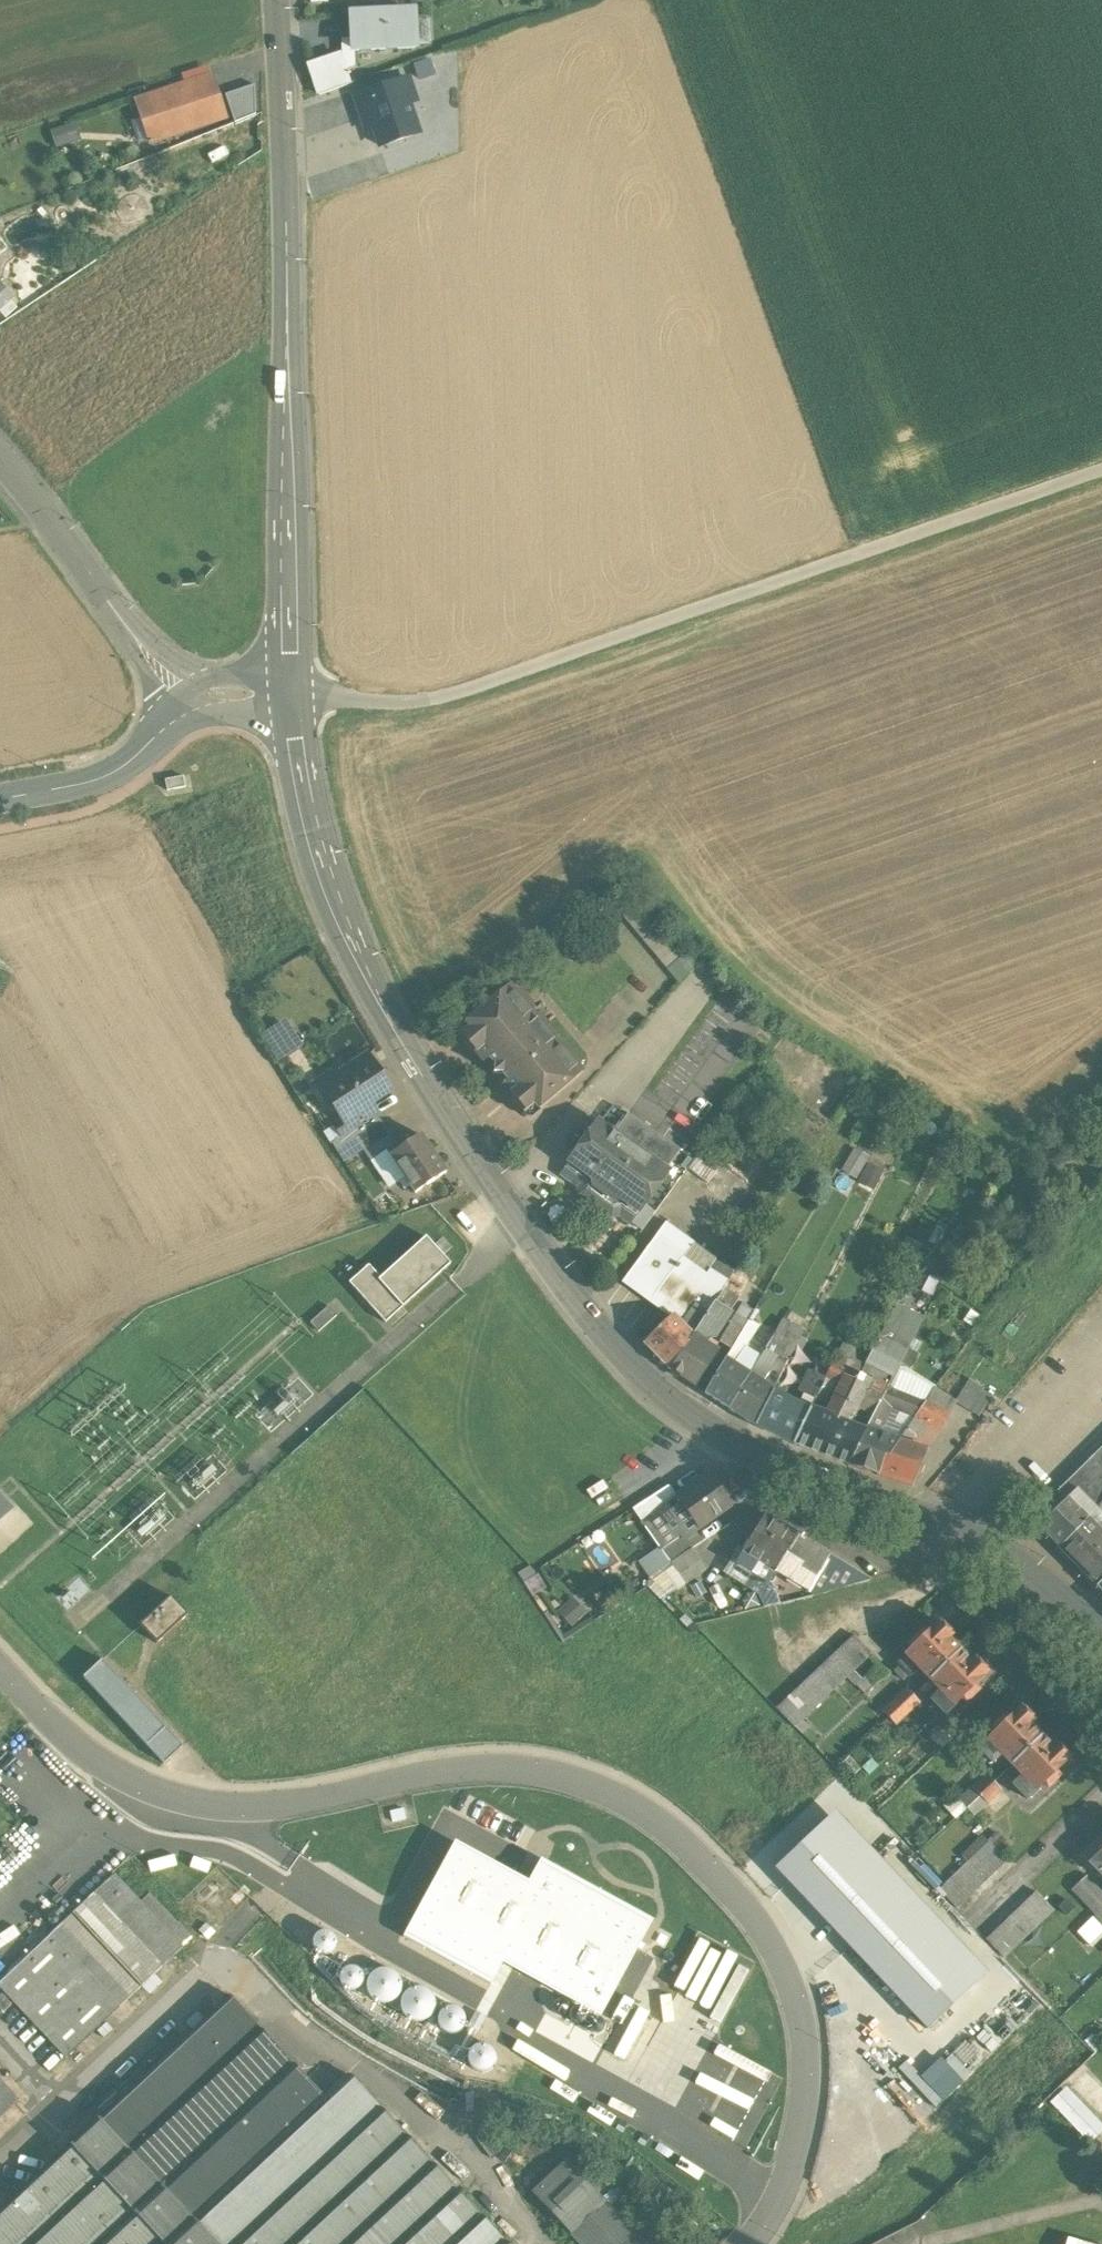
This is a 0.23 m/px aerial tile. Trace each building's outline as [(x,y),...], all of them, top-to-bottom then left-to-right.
[(414,12),(351,15),(353,39),(353,51),(355,51),(415,48),(414,12)] [(353,39),(341,39),(342,55),(339,56),(344,72),(356,68),(355,51),(353,51),(353,39)] [(339,56),(309,66),(319,95),(349,85),(344,72),(339,56)] [(432,59),(416,62),(419,79),(435,75),(432,59)] [(211,79),(139,102),(151,140),(188,127),(186,120),(221,109),(211,79)] [(416,102),(408,80),(356,98),(363,118),(369,116),(380,147),(419,133),(409,104),(416,102)] [(255,86),(226,96),(235,124),(256,114),(255,86)] [(6,317),(20,305),(0,282),(0,314),(2,313),(6,317)] [(183,776),(165,780),(167,791),(185,787),(183,776)] [(686,954),(629,885),(610,901),(667,970),(686,954)] [(581,1072),(510,987),(467,1023),(471,1028),(463,1035),(477,1051),(479,1050),(483,1056),(482,1057),(484,1060),(488,1056),(495,1064),(494,1073),(502,1073),(509,1082),(505,1085),(507,1087),(509,1086),(514,1093),(513,1094),(526,1111),(535,1104),(538,1108),(581,1072)] [(369,1057),(337,1078),(344,1087),(329,1096),(345,1120),(346,1121),(371,1104),(391,1090),(369,1057)] [(371,1104),(346,1121),(345,1120),(336,1126),(345,1139),(354,1133),(353,1131),(378,1115),(371,1104)] [(682,1150),(630,1112),(615,1133),(667,1170),(682,1150)] [(378,1115),(353,1131),(354,1133),(370,1159),(386,1148),(396,1143),(378,1115)] [(615,1133),(600,1122),(571,1160),(594,1176),(595,1184),(617,1200),(624,1198),(640,1210),(668,1171),(615,1133)] [(423,1135),(409,1144),(404,1137),(396,1143),(386,1148),(411,1186),(417,1193),(447,1174),(423,1135)] [(801,1146),(787,1136),(781,1145),(796,1154),(801,1146)] [(411,1186),(386,1148),(370,1159),(389,1187),(400,1179),(407,1189),(411,1186)] [(722,1163),(701,1149),(687,1168),(707,1183),(722,1163)] [(852,1149),(841,1170),(857,1179),(869,1158),(852,1149)] [(682,1261),(685,1257),(695,1243),(668,1223),(628,1278),(653,1297),(650,1302),(672,1318),(674,1316),(683,1326),(696,1308),(700,1311),(720,1285),(706,1275),(704,1277),(682,1261)] [(427,1237),(382,1278),(370,1265),(350,1283),(386,1323),(451,1263),(427,1237)] [(727,1283),(722,1290),(731,1296),(736,1289),(727,1283)] [(763,1295),(752,1288),(743,1303),(754,1311),(763,1295)] [(722,1290),(706,1314),(722,1326),(739,1301),(731,1296),(722,1290)] [(743,1303),(739,1301),(722,1326),(726,1329),(725,1331),(737,1338),(740,1334),(748,1320),(754,1311),(743,1303)] [(328,1306),(310,1322),(318,1332),(336,1315),(328,1306)] [(722,1326),(706,1314),(691,1336),(692,1336),(701,1343),(705,1338),(707,1340),(713,1339),(722,1326)] [(865,1365),(860,1375),(872,1381),(887,1387),(888,1388),(894,1376),(918,1328),(891,1314),(865,1365)] [(683,1326),(674,1316),(672,1318),(644,1342),(671,1370),(692,1336),(691,1336),(683,1326)] [(774,1333),(748,1320),(740,1334),(766,1347),(774,1333)] [(766,1347),(760,1358),(772,1365),(784,1371),(803,1333),(782,1320),(774,1333),(766,1347)] [(701,1343),(692,1336),(671,1370),(694,1384),(717,1354),(701,1343)] [(737,1338),(724,1360),(733,1365),(746,1344),(737,1338)] [(833,1362),(819,1356),(801,1393),(816,1400),(826,1379),(833,1362)] [(772,1365),(760,1358),(750,1375),(751,1376),(761,1383),(772,1365)] [(733,1365),(724,1360),(705,1392),(731,1409),(751,1376),(750,1375),(733,1365)] [(854,1360),(849,1370),(858,1374),(860,1375),(865,1365),(854,1360)] [(833,1362),(826,1379),(839,1385),(846,1369),(833,1362)] [(839,1385),(827,1410),(827,1417),(836,1421),(858,1374),(849,1370),(846,1369),(839,1385)] [(858,1374),(836,1421),(845,1425),(853,1417),(863,1398),(872,1381),(860,1375),(858,1374)] [(761,1383),(751,1376),(731,1409),(756,1425),(774,1390),(761,1383)] [(901,1380),(894,1376),(888,1388),(896,1391),(901,1380)] [(956,1401),(981,1414),(993,1392),(969,1378),(956,1401)] [(925,1383),(915,1399),(916,1400),(925,1402),(925,1403),(926,1403),(934,1389),(925,1383)] [(888,1388),(887,1387),(878,1405),(880,1405),(866,1433),(875,1435),(883,1429),(893,1408),(900,1412),(913,1418),(925,1403),(925,1402),(916,1400),(915,1399),(896,1391),(888,1388)] [(942,1394),(934,1389),(926,1403),(934,1407),(942,1394)] [(812,1409),(774,1390),(756,1425),(795,1443),(812,1409)] [(926,1403),(925,1403),(913,1418),(926,1425),(940,1432),(949,1415),(934,1407),(926,1403)] [(827,1417),(812,1409),(795,1443),(821,1454),(836,1421),(827,1417)] [(913,1418),(900,1412),(895,1420),(906,1428),(913,1418)] [(906,1428),(896,1442),(897,1442),(910,1446),(915,1435),(919,1438),(926,1425),(913,1418),(906,1428)] [(845,1425),(836,1421),(821,1454),(847,1465),(864,1432),(845,1425)] [(866,1433),(864,1432),(847,1465),(878,1475),(897,1442),(875,1435),(866,1433)] [(910,1446),(897,1442),(878,1475),(913,1485),(927,1452),(910,1446)] [(1059,1491),(1067,1499),(1052,1514),(1050,1512),(1047,1516),(1048,1517),(1039,1526),(1060,1547),(1101,1506),(1101,1448),(1059,1491)] [(677,1496),(676,1497),(677,1498),(699,1528),(731,1505),(709,1474),(677,1496)] [(669,1485),(632,1509),(642,1523),(677,1498),(676,1497),(677,1496),(669,1485)] [(11,1510),(0,1497),(0,1520),(11,1510)] [(677,1498),(642,1523),(661,1549),(662,1549),(682,1535),(684,1538),(699,1528),(677,1498)] [(1060,1547),(1097,1585),(1101,1580),(1101,1506),(1060,1547)] [(797,1534),(765,1514),(748,1541),(744,1548),(742,1552),(742,1553),(760,1564),(770,1570),(774,1572),(787,1551),(797,1534)] [(830,1554),(797,1534),(787,1551),(802,1561),(804,1562),(801,1567),(816,1576),(830,1554)] [(682,1535),(662,1549),(671,1561),(691,1548),(684,1538),(682,1535)] [(748,1541),(743,1538),(739,1545),(744,1548),(748,1541)] [(671,1561),(650,1576),(651,1577),(649,1578),(665,1594),(686,1582),(680,1572),(699,1560),(691,1548),(671,1561)] [(661,1549),(641,1563),(650,1576),(671,1561),(662,1549),(661,1549)] [(802,1561),(787,1551),(775,1570),(780,1573),(807,1590),(816,1576),(801,1567),(804,1562),(802,1561)] [(760,1564),(742,1553),(742,1552),(736,1561),(738,1561),(737,1563),(754,1574),(760,1564)] [(869,1578),(830,1554),(816,1576),(835,1587),(869,1579),(869,1578)] [(770,1570),(760,1564),(754,1574),(747,1586),(756,1592),(770,1570)] [(770,1570),(756,1592),(759,1593),(765,1607),(780,1603),(773,1585),(780,1573),(775,1570),(774,1572),(770,1570)] [(835,1587),(816,1576),(807,1590),(813,1593),(813,1595),(824,1592),(835,1587)] [(559,1609),(573,1626),(588,1613),(574,1596),(559,1609)] [(171,1597),(140,1626),(157,1645),(188,1615),(171,1597)] [(926,1634),(922,1630),(908,1643),(912,1647),(895,1663),(899,1667),(894,1671),(903,1680),(907,1676),(909,1678),(920,1668),(941,1690),(931,1700),(934,1703),(929,1708),(938,1717),(943,1713),(944,1714),(961,1698),(966,1703),(979,1689),(975,1684),(987,1673),(973,1659),(970,1662),(949,1639),(952,1636),(938,1622),(926,1634)] [(854,1637),(778,1710),(794,1727),(871,1653),(854,1637)] [(166,1728),(102,1660),(83,1678),(147,1745),(166,1728)] [(906,1689),(883,1711),(896,1724),(919,1702),(906,1689)] [(1020,1706),(1007,1718),(1003,1713),(989,1727),(994,1731),(977,1747),(991,1761),(1001,1752),(1023,1775),(1013,1784),(1027,1798),(1043,1783),(1048,1788),(1062,1774),(1057,1769),(1069,1758),(1055,1743),(1052,1746),(1030,1723),(1033,1721),(1020,1706)] [(166,1728),(147,1745),(164,1764),(183,1747),(166,1728)] [(986,1774),(959,1800),(974,1815),(1001,1789),(986,1774)] [(773,1866),(924,2025),(985,1968),(835,1808),(773,1866)] [(989,1841),(939,1890),(956,1907),(1006,1859),(989,1841)] [(500,1957),(598,2011),(649,1918),(542,1860),(528,1886),(455,1846),(405,1938),(486,1982),(500,1957)] [(1089,1863),(1101,1876),(1101,1851),(1089,1863)] [(0,1981),(0,1988),(65,2057),(182,1950),(112,1876),(0,1981)] [(1085,1876),(1072,1888),(1101,1921),(1101,1894),(1085,1876)] [(1037,1891),(986,1939),(1003,1957),(1054,1909),(1037,1891)] [(1066,1899),(1058,1906),(1066,1915),(1075,1907),(1066,1899)] [(322,1955),(329,1954),(334,1949),(335,1941),(332,1935),(325,1932),(318,1933),(313,1938),(312,1945),(315,1952),(322,1955)] [(349,1991),(356,1990),(362,1984),(362,1977),(359,1970),(352,1967),(345,1968),(339,1974),(338,1981),(342,1988),(349,1991)] [(383,2003),(392,2001),(399,1994),(401,1985),(399,1977),(393,1970),(384,1968),(375,1970),(369,1976),(366,1985),(368,1994),(375,2000),(383,2003)] [(415,2020),(424,2019),(431,2014),(434,2006),(433,1997),(428,1990),(419,1987),(411,1988),(404,1993),(400,2001),(402,2010),(407,2017),(415,2020)] [(0,2211),(0,2243),(507,2243),(349,2074),(323,2099),(229,1998),(0,2211)] [(449,2033),(456,2032),(461,2028),(464,2022),(463,2015),(459,2009),(452,2007),(445,2008),(440,2012),(437,2018),(438,2025),(442,2031),(449,2033)] [(482,2072),(489,2070),(494,2064),(495,2057),(493,2050),(488,2045),(480,2044),(473,2046),(468,2052),(467,2059),(469,2066),(475,2071),(482,2072)] [(0,2080),(0,2118),(19,2100),(0,2080)] [(1101,2128),(1101,2122),(1068,2086),(1052,2101),(1089,2140),(1101,2128)] [(571,2163),(539,2192),(587,2243),(646,2243),(571,2163)] [(1064,2243),(1100,2243),(1067,2235),(1064,2243)]
